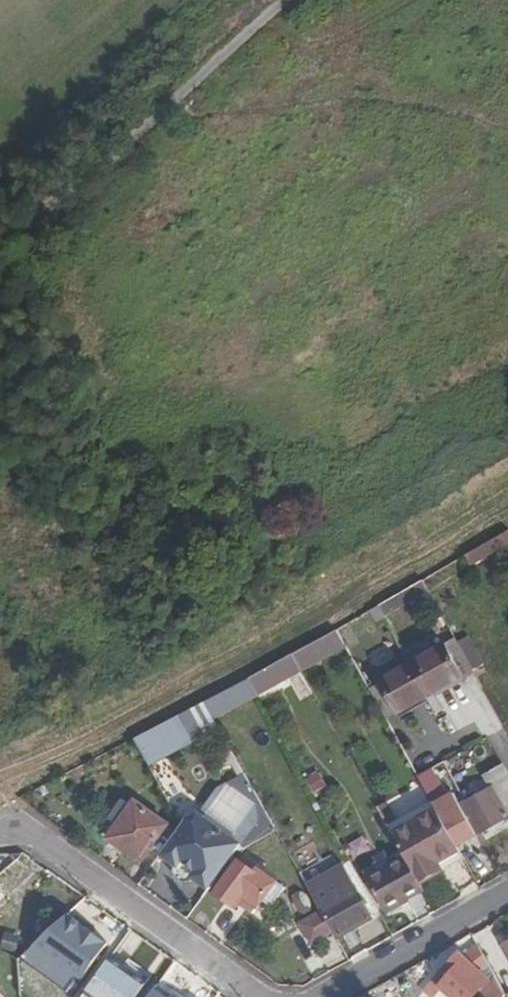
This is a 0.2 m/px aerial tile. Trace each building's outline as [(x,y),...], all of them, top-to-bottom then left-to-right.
[(430,593),(424,583),(380,607),(386,618),(430,593)] [(472,670),(454,637),(444,642),(462,675),(472,670)] [(462,675),(444,642),(379,678),(394,712),(462,675)] [(302,671),(293,655),(249,679),(257,696),(302,671)] [(379,678),(366,685),(384,718),(394,712),(379,678)] [(180,717),(135,741),(150,767),(194,743),(180,717)] [(507,816),(507,775),(502,765),(485,776),(493,790),(461,808),(453,795),(444,799),(428,771),(418,777),(431,802),(436,811),(441,819),(446,817),(461,844),(507,816)] [(395,799),(378,809),(386,825),(404,813),(395,799)] [(140,862),(160,834),(167,825),(134,801),(130,806),(123,801),(109,819),(117,825),(108,839),(140,862)] [(436,811),(431,802),(387,826),(392,835),(436,811)] [(386,825),(378,809),(364,818),(389,860),(402,853),(392,835),(387,826),(386,825)] [(392,835),(402,853),(406,860),(419,884),(434,875),(428,866),(459,850),(441,819),(436,811),(392,835)] [(198,820),(182,824),(169,841),(158,857),(209,892),(239,850),(198,820)] [(140,862),(150,869),(158,857),(169,841),(160,834),(140,862)] [(299,839),(285,846),(298,869),(311,862),(299,839)] [(434,875),(463,859),(459,850),(428,866),(434,875)] [(8,855),(12,859),(0,872),(0,877),(6,882),(29,857),(26,854),(8,855)] [(419,884),(406,860),(368,882),(384,909),(421,888),(419,884)] [(260,869),(256,874),(240,862),(217,892),(236,905),(244,896),(260,908),(265,901),(274,908),(287,889),(260,869)] [(330,927),(335,936),(372,915),(357,888),(336,900),(330,889),(314,898),(320,909),(330,927)] [(308,939),(330,927),(320,909),(297,922),(308,939)] [(481,946),(465,959),(460,955),(439,978),(444,982),(441,986),(454,996),(474,996),(489,980),(479,971),(491,963),(481,946)] [(482,996),(506,996),(507,994),(507,992),(498,975),(482,996)]
